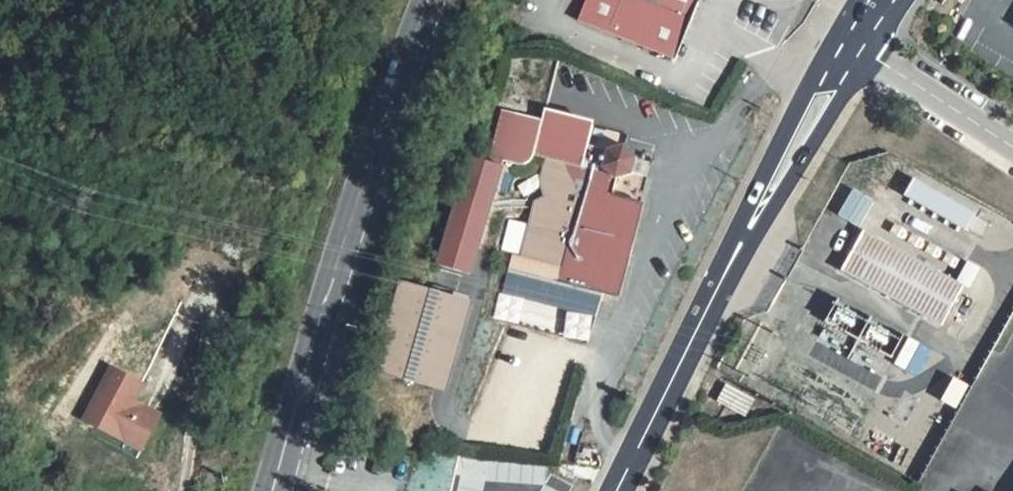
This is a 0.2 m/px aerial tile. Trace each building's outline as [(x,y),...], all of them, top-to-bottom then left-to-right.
[(577,23),(675,61),(700,0),(586,0),(577,23)] [(558,283),(615,299),(640,203),(611,196),(615,180),(632,175),(636,158),(623,146),(606,150),(588,146),(593,126),(543,113),(542,120),(501,110),(489,157),(502,161),(518,166),(523,165),(526,164),(528,162),(529,158),(529,154),(545,158),(547,172),(551,193),(555,201),(538,209),(525,260),(561,269),(558,283)] [(488,162),(471,157),(438,266),(460,272),(493,163),(488,162)] [(502,161),(489,157),(488,162),(493,163),(501,165),(502,161)] [(501,165),(493,163),(460,272),(468,274),(501,165)] [(914,179),(904,196),(966,231),(975,214),(914,179)] [(963,287),(864,231),(842,271),(941,326),(963,287)] [(378,369),(441,388),(466,303),(403,285),(378,369)] [(78,422),(140,452),(160,412),(133,399),(142,381),(107,364),(78,422)] [(954,378),(941,402),(956,410),(969,386),(954,378)] [(726,386),(717,402),(724,406),(745,416),(753,401),(726,386)]
